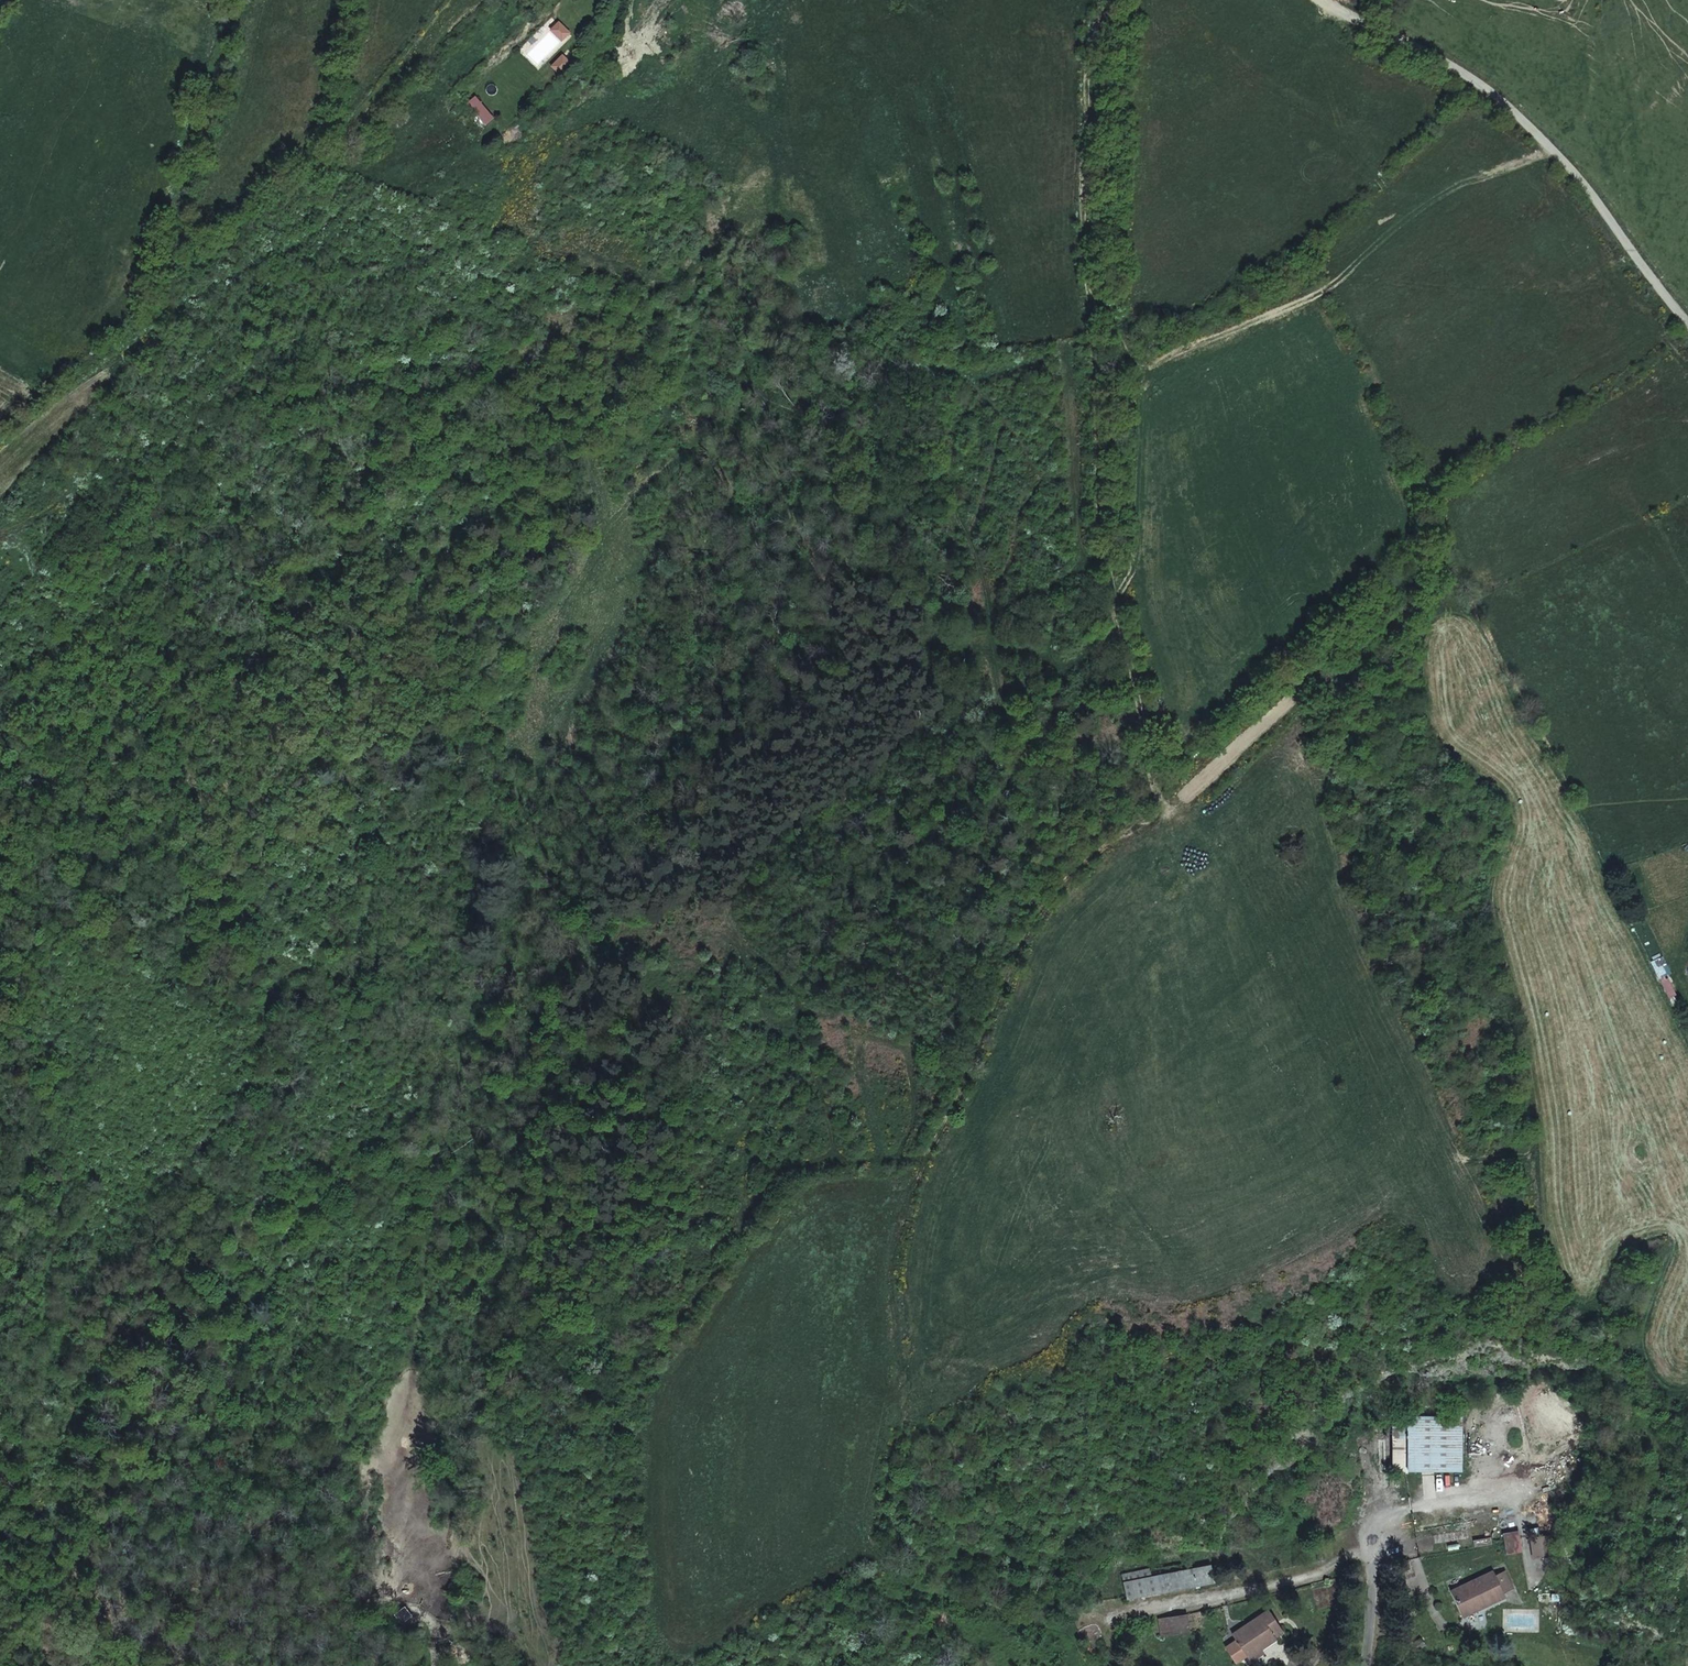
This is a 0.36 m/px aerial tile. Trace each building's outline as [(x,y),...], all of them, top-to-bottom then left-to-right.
[(483,125),(493,117),(476,95),(466,102),(483,125)] [(1661,983),(1668,998),(1675,995),(1667,979),(1661,983)] [(1389,1413),(1390,1467),(1459,1466),(1459,1411),(1389,1413)] [(1518,1527),(1503,1530),(1507,1549),(1522,1547),(1518,1527)] [(1540,1533),(1531,1533),(1532,1552),(1542,1552),(1540,1533)] [(1210,1565),(1124,1582),(1127,1600),(1214,1582),(1210,1565)] [(1505,1567),(1494,1573),(1502,1590),(1513,1584),(1505,1567)] [(1477,1601),(1480,1605),(1503,1593),(1502,1590),(1494,1573),(1492,1569),(1449,1589),(1459,1609),(1477,1601)] [(1461,1613),(1480,1605),(1477,1601),(1459,1609),(1461,1613)] [(1266,1610),(1231,1637),(1247,1658),(1274,1637),(1270,1633),(1279,1626),(1266,1610)] [(1184,1615),(1157,1619),(1158,1636),(1186,1632),(1184,1615)]
